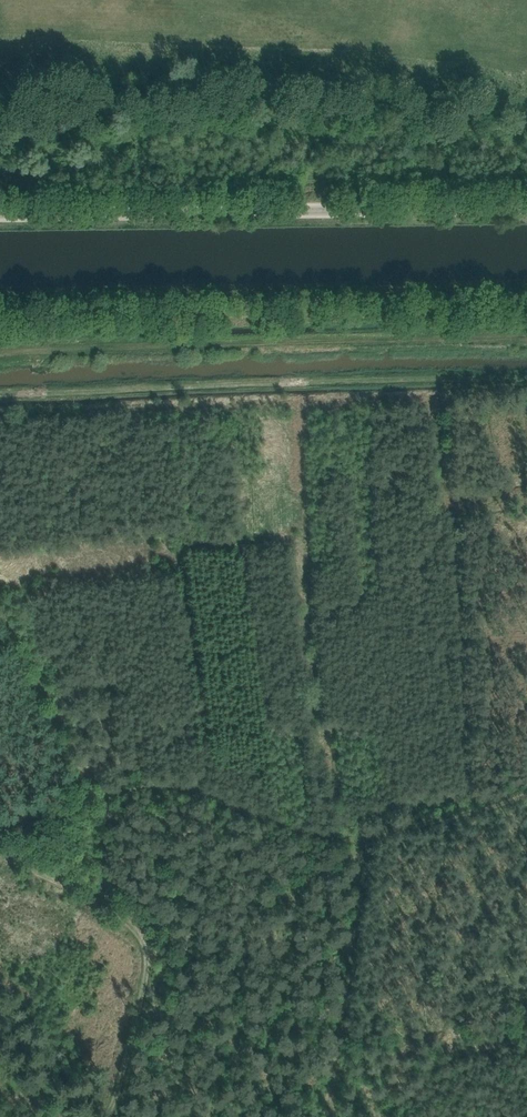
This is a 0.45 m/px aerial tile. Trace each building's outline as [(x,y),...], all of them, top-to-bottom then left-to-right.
[(122,1013),(113,1042),(119,1044),(128,1015),(122,1013)]
